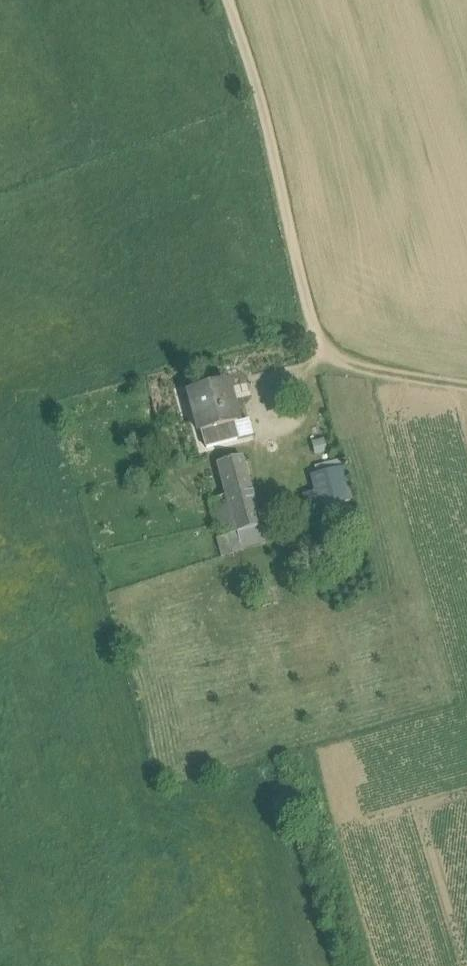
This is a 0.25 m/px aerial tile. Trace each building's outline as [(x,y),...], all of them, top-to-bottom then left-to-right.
[(226,381),(189,391),(200,432),(202,432),(206,448),(238,439),(233,423),(237,422),(226,381)] [(314,453),(328,451),(326,438),(312,440),(314,453)] [(316,472),(342,466),(338,449),(312,456),(316,472)] [(242,456),(217,462),(226,495),(233,520),(236,532),(238,532),(261,526),(242,456)] [(343,467),(312,474),(320,507),(351,499),(343,467)] [(226,495),(207,500),(214,525),(233,520),(226,495)] [(233,520),(214,525),(217,537),(236,532),(233,520)] [(261,526),(238,532),(242,547),(266,541),(261,526)] [(236,532),(217,537),(222,556),(242,550),(242,547),(238,532),(236,532)]
